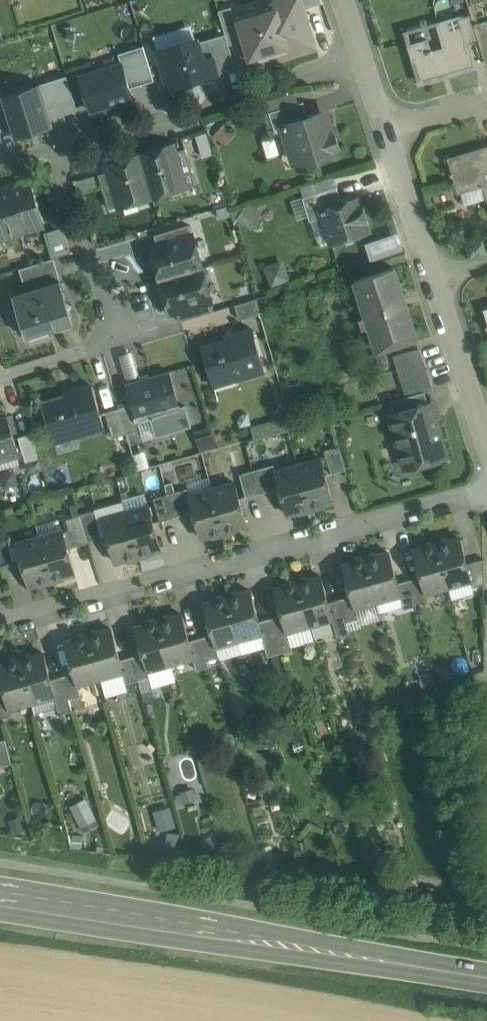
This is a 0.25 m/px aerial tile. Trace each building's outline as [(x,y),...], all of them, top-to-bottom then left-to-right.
[(234,18),(233,18),(240,41),(249,67),(315,47),(304,8),(301,0),(278,0),(269,3),(270,7),(234,18)] [(304,8),(322,3),(322,0),(301,0),(304,8)] [(218,10),(225,33),(229,45),(240,41),(233,18),(234,18),(231,7),(218,10)] [(471,13),(458,17),(460,25),(462,24),(467,44),(479,40),(474,22),(471,13)] [(478,22),(477,21),(474,22),(479,40),(485,63),(486,63),(486,20),(478,22)] [(460,25),(439,31),(444,47),(432,51),(432,49),(430,49),(427,39),(411,44),(408,32),(406,32),(420,82),(474,67),(467,44),(462,24),(460,25)] [(225,33),(198,42),(203,58),(212,55),(218,73),(236,67),(229,45),(225,33)] [(203,58),(198,42),(184,46),(183,42),(158,50),(169,88),(218,73),(212,55),(203,58)] [(119,53),(121,63),(122,64),(129,88),(130,87),(154,80),(143,45),(119,53)] [(122,64),(121,63),(80,76),(90,110),(133,97),(130,87),(129,88),(122,64)] [(67,75),(40,84),(51,118),(77,110),(67,75)] [(51,118),(40,84),(2,95),(15,137),(53,126),(51,118)] [(304,101),(269,112),(275,132),(284,130),(283,128),(285,128),(284,125),(286,124),(287,127),(309,120),(304,101)] [(309,120),(287,127),(286,124),(284,125),(285,128),(283,128),(284,130),(290,149),(300,146),(308,157),(313,155),(314,161),(329,156),(327,151),(340,147),(335,133),(332,134),(326,115),(309,120)] [(224,125),(216,134),(227,144),(235,135),(224,125)] [(172,146),(140,155),(152,196),(168,191),(166,185),(180,181),(181,187),(184,187),(174,152),(172,146)] [(449,158),(459,191),(484,184),(486,195),(486,146),(449,158)] [(185,149),(174,152),(184,187),(195,183),(185,149)] [(108,164),(110,171),(120,205),(123,204),(121,198),(135,194),(137,200),(152,196),(140,155),(110,164),(109,164),(108,164)] [(120,205),(110,171),(99,174),(109,208),(120,205)] [(14,185),(11,178),(4,180),(6,187),(0,189),(0,232),(2,237),(5,247),(28,240),(25,230),(43,224),(29,180),(14,185)] [(310,220),(322,216),(320,209),(342,202),(337,186),(302,197),(307,212),(310,220)] [(300,214),(307,212),(302,197),(295,199),(300,214)] [(342,202),(320,209),(322,216),(331,243),(342,240),(347,242),(353,240),(355,235),(369,231),(358,197),(342,202)] [(319,247),(331,243),(322,216),(310,220),(319,247)] [(189,224),(154,234),(158,246),(192,236),(189,224)] [(62,227),(45,232),(49,243),(53,258),(70,253),(62,227)] [(370,254),(397,248),(393,235),(367,241),(370,254)] [(158,246),(152,248),(152,249),(161,279),(201,268),(192,236),(158,246)] [(40,245),(45,261),(53,258),(49,243),(40,245)] [(38,287),(60,280),(53,258),(45,261),(19,268),(24,282),(35,278),(38,287)] [(263,263),(269,283),(289,278),(283,258),(263,263)] [(394,267),(355,280),(377,351),(417,338),(394,267)] [(201,268),(161,279),(170,310),(170,311),(176,309),(210,299),(201,268)] [(38,287),(13,295),(26,337),(30,336),(31,342),(52,335),(51,329),(73,322),(69,309),(73,303),(66,300),(60,280),(38,287)] [(210,299),(176,309),(179,321),(214,311),(210,299)] [(256,299),(235,305),(239,319),(260,313),(256,299)] [(237,337),(202,348),(213,386),(264,371),(252,328),(235,333),(237,337)] [(420,348),(395,354),(395,355),(397,355),(410,395),(408,395),(408,396),(424,392),(433,389),(420,348)] [(132,352),(122,355),(127,372),(137,369),(132,352)] [(169,371),(126,383),(132,404),(137,421),(138,420),(138,418),(150,414),(156,436),(191,425),(185,405),(180,406),(169,371)] [(91,384),(74,389),(75,393),(41,403),(53,442),(55,442),(53,437),(75,430),(76,435),(104,427),(91,384)] [(424,392),(408,396),(390,401),(393,413),(428,403),(424,392)] [(393,413),(390,414),(405,468),(446,456),(431,402),(428,403),(393,413)] [(132,404),(119,407),(126,433),(141,429),(138,420),(137,421),(132,404)] [(119,407),(105,412),(113,437),(126,433),(119,407)] [(0,413),(0,460),(19,454),(6,411),(0,413)] [(290,417),(251,427),(255,439),(294,428),(290,417)] [(31,433),(18,437),(26,461),(39,457),(31,433)] [(211,433),(196,438),(200,449),(215,445),(211,433)] [(339,446),(326,450),(332,473),(345,469),(339,446)] [(321,458),(298,465),(310,507),(333,501),(321,458)] [(274,464),(253,470),(259,493),(279,488),(275,471),(276,471),(274,464)] [(276,471),(275,471),(279,488),(286,514),(310,507),(298,465),(276,471)] [(259,493),(253,470),(240,474),(246,497),(259,493)] [(235,482),(212,489),(223,531),(247,524),(235,482)] [(188,488),(167,494),(173,517),(193,511),(189,495),(188,488)] [(189,495),(193,511),(200,537),(223,531),(212,489),(189,495)] [(167,494),(153,497),(160,521),(173,517),(167,494)] [(149,506),(126,512),(137,555),(161,548),(149,506)] [(94,510),(80,514),(87,541),(102,537),(94,510)] [(126,512),(103,519),(114,561),(137,555),(126,512)] [(87,541),(80,514),(65,518),(68,528),(63,530),(67,546),(87,541)] [(63,530),(40,536),(51,579),(75,572),(67,546),(63,530)] [(40,536),(16,543),(28,585),(51,579),(40,536)] [(459,537),(436,543),(448,586),(470,580),(471,579),(467,563),(459,537)] [(0,540),(0,560),(1,564),(15,561),(8,538),(0,540)] [(436,543),(413,550),(420,576),(425,592),(426,592),(448,586),(436,543)] [(397,583),(389,552),(366,558),(377,600),(400,594),(397,583)] [(366,558),(342,564),(351,595),(354,607),(355,607),(377,600),(366,558)] [(483,558),(467,563),(471,579),(470,580),(472,586),(484,583),(483,558)] [(328,602),(321,576),(298,582),(309,624),(332,618),(333,618),(328,602)] [(420,576),(409,579),(415,602),(428,599),(426,592),(425,592),(420,576)] [(415,602),(409,579),(397,583),(400,594),(403,606),(415,602)] [(309,624),(298,582),(274,588),(282,614),(286,631),(287,631),(309,624)] [(250,590),(227,596),(239,639),(261,633),(262,632),(259,621),(250,590)] [(351,595),(340,598),(346,622),(358,618),(355,607),(354,607),(351,595)] [(227,596),(204,603),(212,634),(216,645),(239,639),(227,596)] [(340,598),(328,602),(333,618),(332,618),(337,637),(350,633),(346,622),(340,598)] [(182,614),(159,620),(171,663),(193,657),(194,656),(189,640),(182,614)] [(282,614),(270,618),(280,652),(292,649),(287,631),(286,631),(282,614)] [(270,618),(259,621),(262,632),(261,633),(267,656),(280,652),(270,618)] [(159,620),(136,627),(143,653),(147,669),(149,669),(171,663),(159,620)] [(111,628),(88,635),(100,677),(122,671),(123,671),(120,659),(111,628)] [(212,634),(201,637),(207,660),(208,660),(220,656),(216,645),(212,634)] [(88,635),(65,641),(74,672),(77,684),(78,684),(100,677),(88,635)] [(201,637),(189,640),(194,656),(193,657),(196,669),(209,666),(208,660),(207,660),(201,637)] [(43,653),(20,659),(32,701),(54,695),(55,695),(51,679),(43,653)] [(143,653),(131,656),(138,679),(150,676),(149,669),(147,669),(143,653)] [(131,656),(120,659),(123,671),(122,671),(125,683),(138,679),(131,656)] [(0,665),(0,676),(4,691),(9,708),(10,708),(32,701),(20,659),(0,665)] [(74,672),(62,675),(69,699),(69,698),(81,695),(78,684),(77,684),(74,672)] [(69,699),(62,675),(51,679),(55,695),(54,695),(59,713),(72,710),(69,698),(69,699)] [(0,692),(0,717),(12,714),(10,708),(9,708),(4,691),(0,692)] [(0,740),(0,766),(11,762),(5,739),(0,740)] [(194,787),(175,791),(177,802),(196,798),(194,787)] [(82,830),(98,822),(85,796),(69,804),(82,830)]
